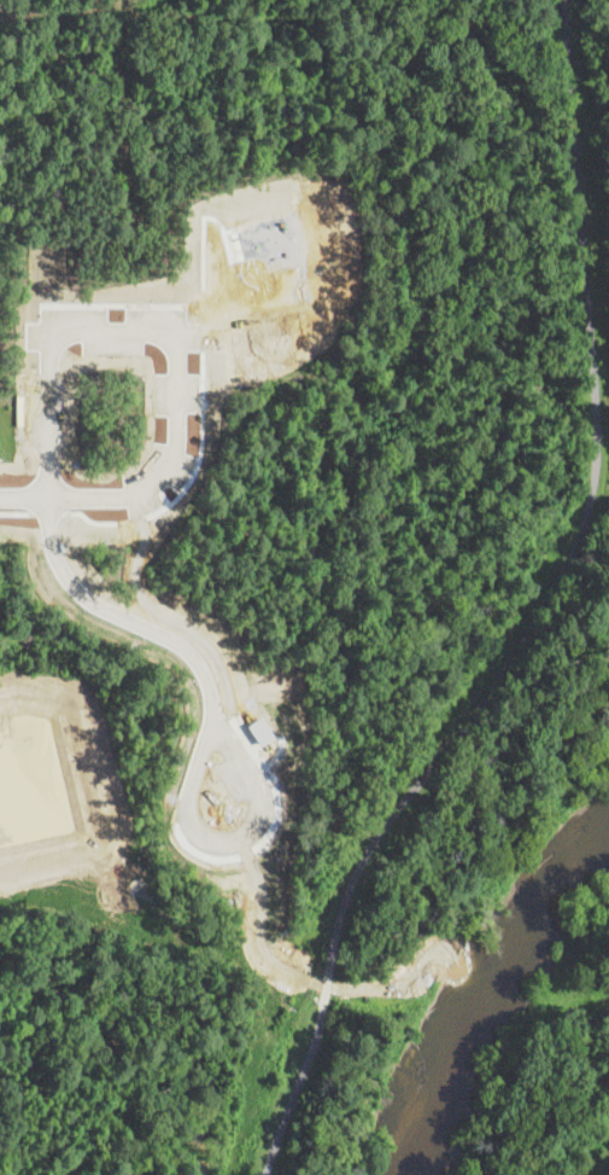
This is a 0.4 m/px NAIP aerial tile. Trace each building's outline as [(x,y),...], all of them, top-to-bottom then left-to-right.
[(247,721),(258,740),(273,732),(260,712),(247,721)]
